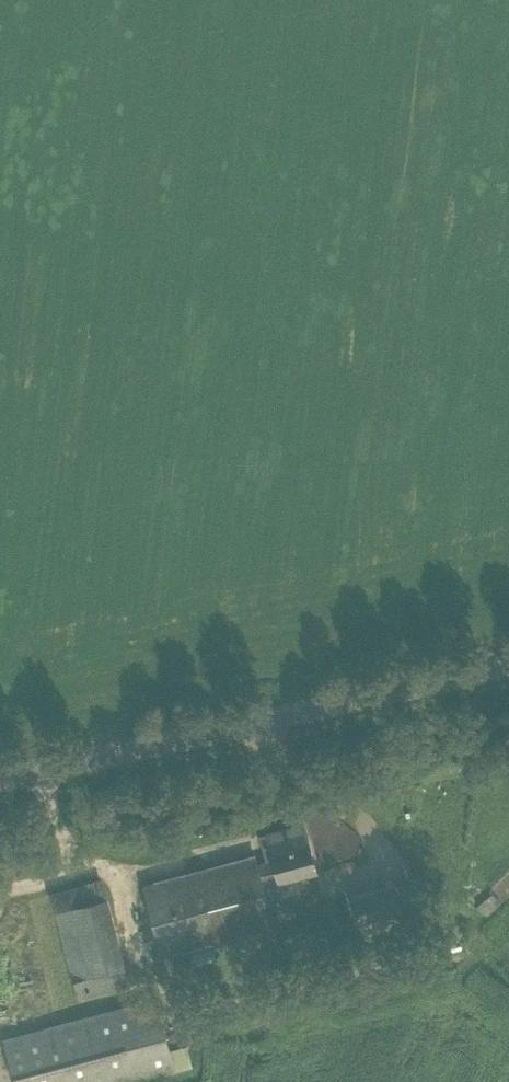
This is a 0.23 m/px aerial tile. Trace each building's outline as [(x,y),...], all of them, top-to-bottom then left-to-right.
[(143,885),(149,907),(162,956),(234,938),(237,951),(277,941),(273,927),(262,884),(279,879),(316,870),(303,823),(259,835),(266,861),(256,863),(254,856),(143,885)] [(490,907),(508,890),(508,868),(479,895),(490,907)] [(352,897),(358,918),(360,923),(392,914),(394,920),(403,917),(394,885),(352,897)] [(107,901),(56,915),(77,992),(79,999),(129,985),(127,978),(107,901)] [(305,932),(284,938),(290,958),(311,951),(305,932)] [(14,1081),(134,1081),(175,1071),(155,997),(1,1038),(14,1081)]
